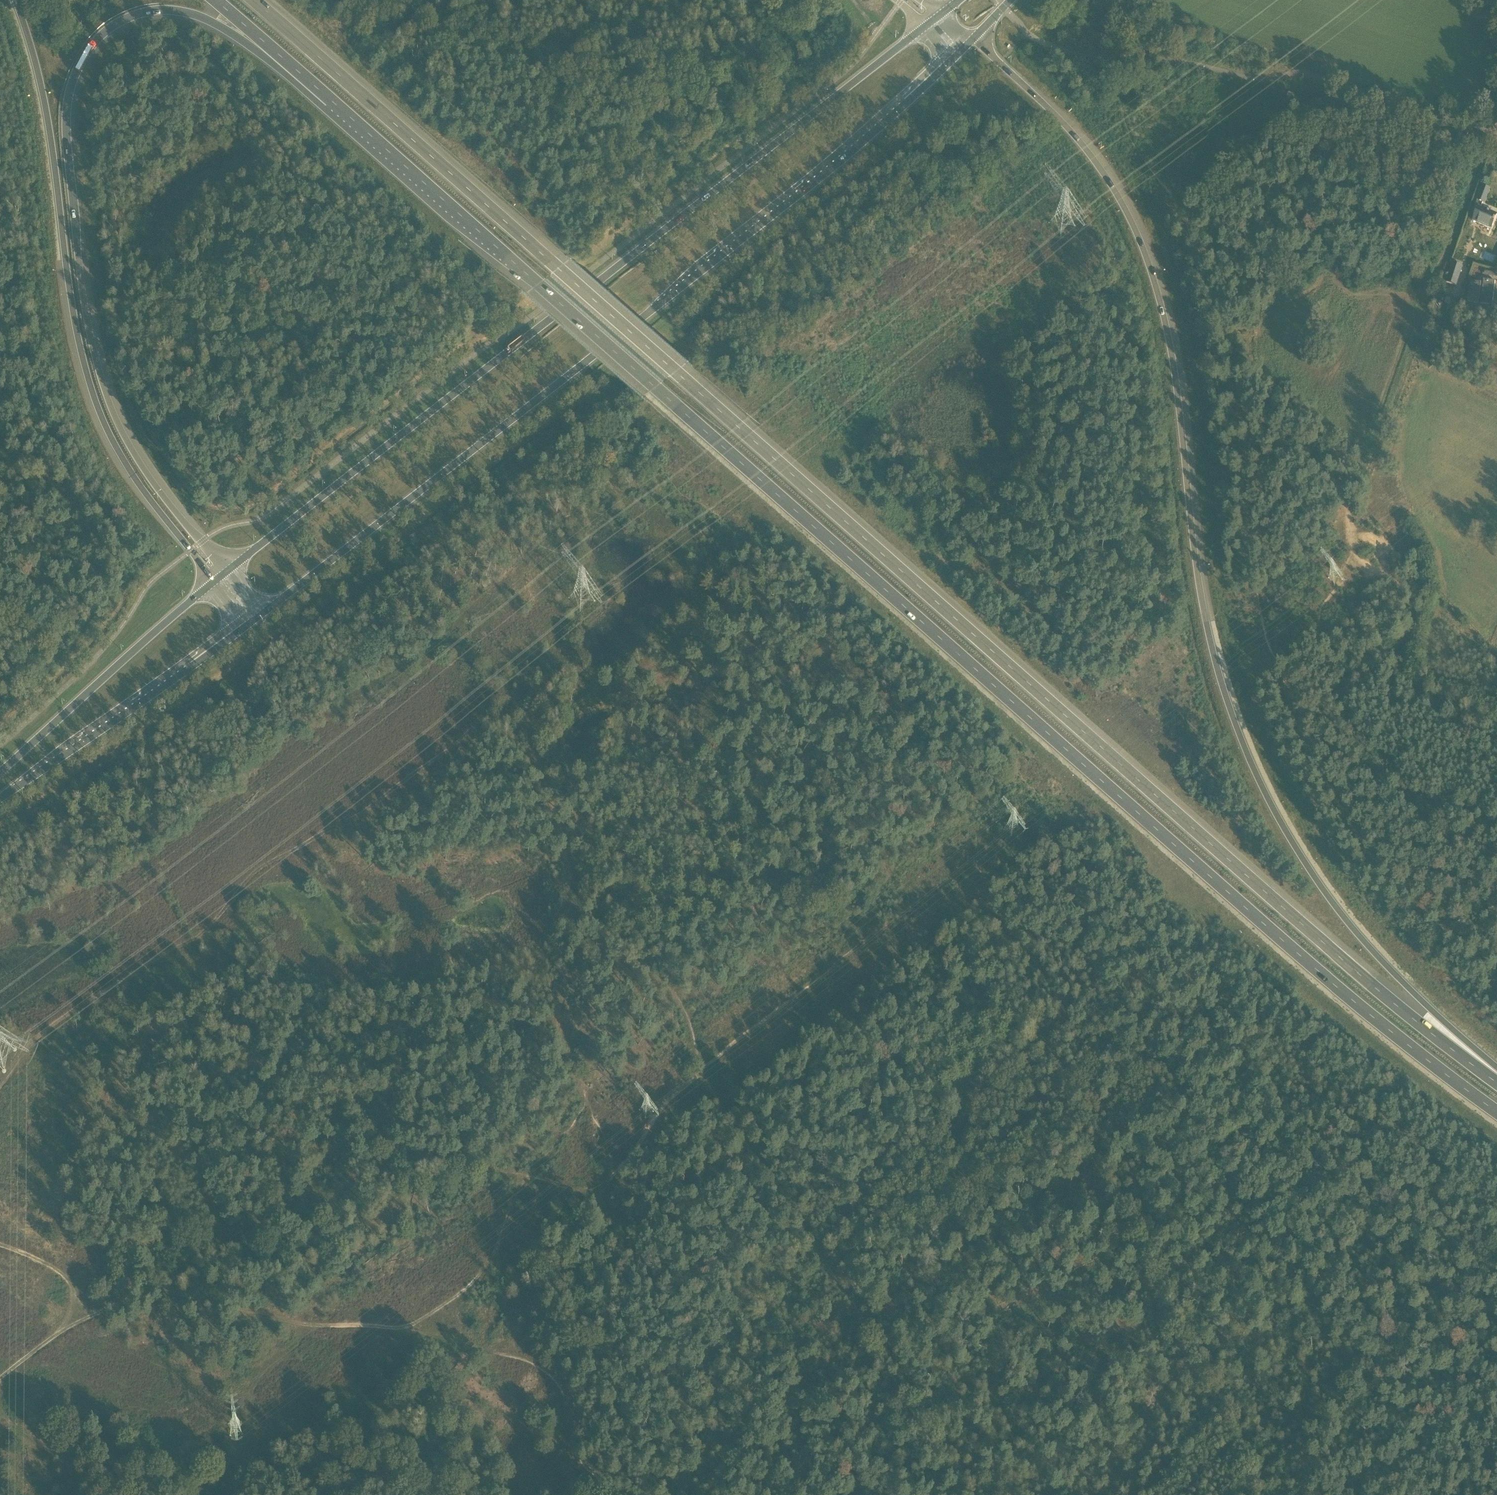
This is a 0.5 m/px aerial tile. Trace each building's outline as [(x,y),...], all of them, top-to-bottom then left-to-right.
[(1477,213),(1474,221),(1492,228),(1496,216),(1496,215),(1481,208),(1483,203),(1485,204),(1490,191),(1483,188),(1478,201),(1474,212),(1477,213)] [(1457,287),(1463,267),(1452,263),(1446,283),(1457,287)] [(1484,280),(1481,303),(1493,305),(1496,281),(1484,280)] [(1470,281),(1468,302),(1479,303),(1482,283),(1470,281)] [(1476,306),(1464,304),(1462,317),(1474,319),(1476,306)]
